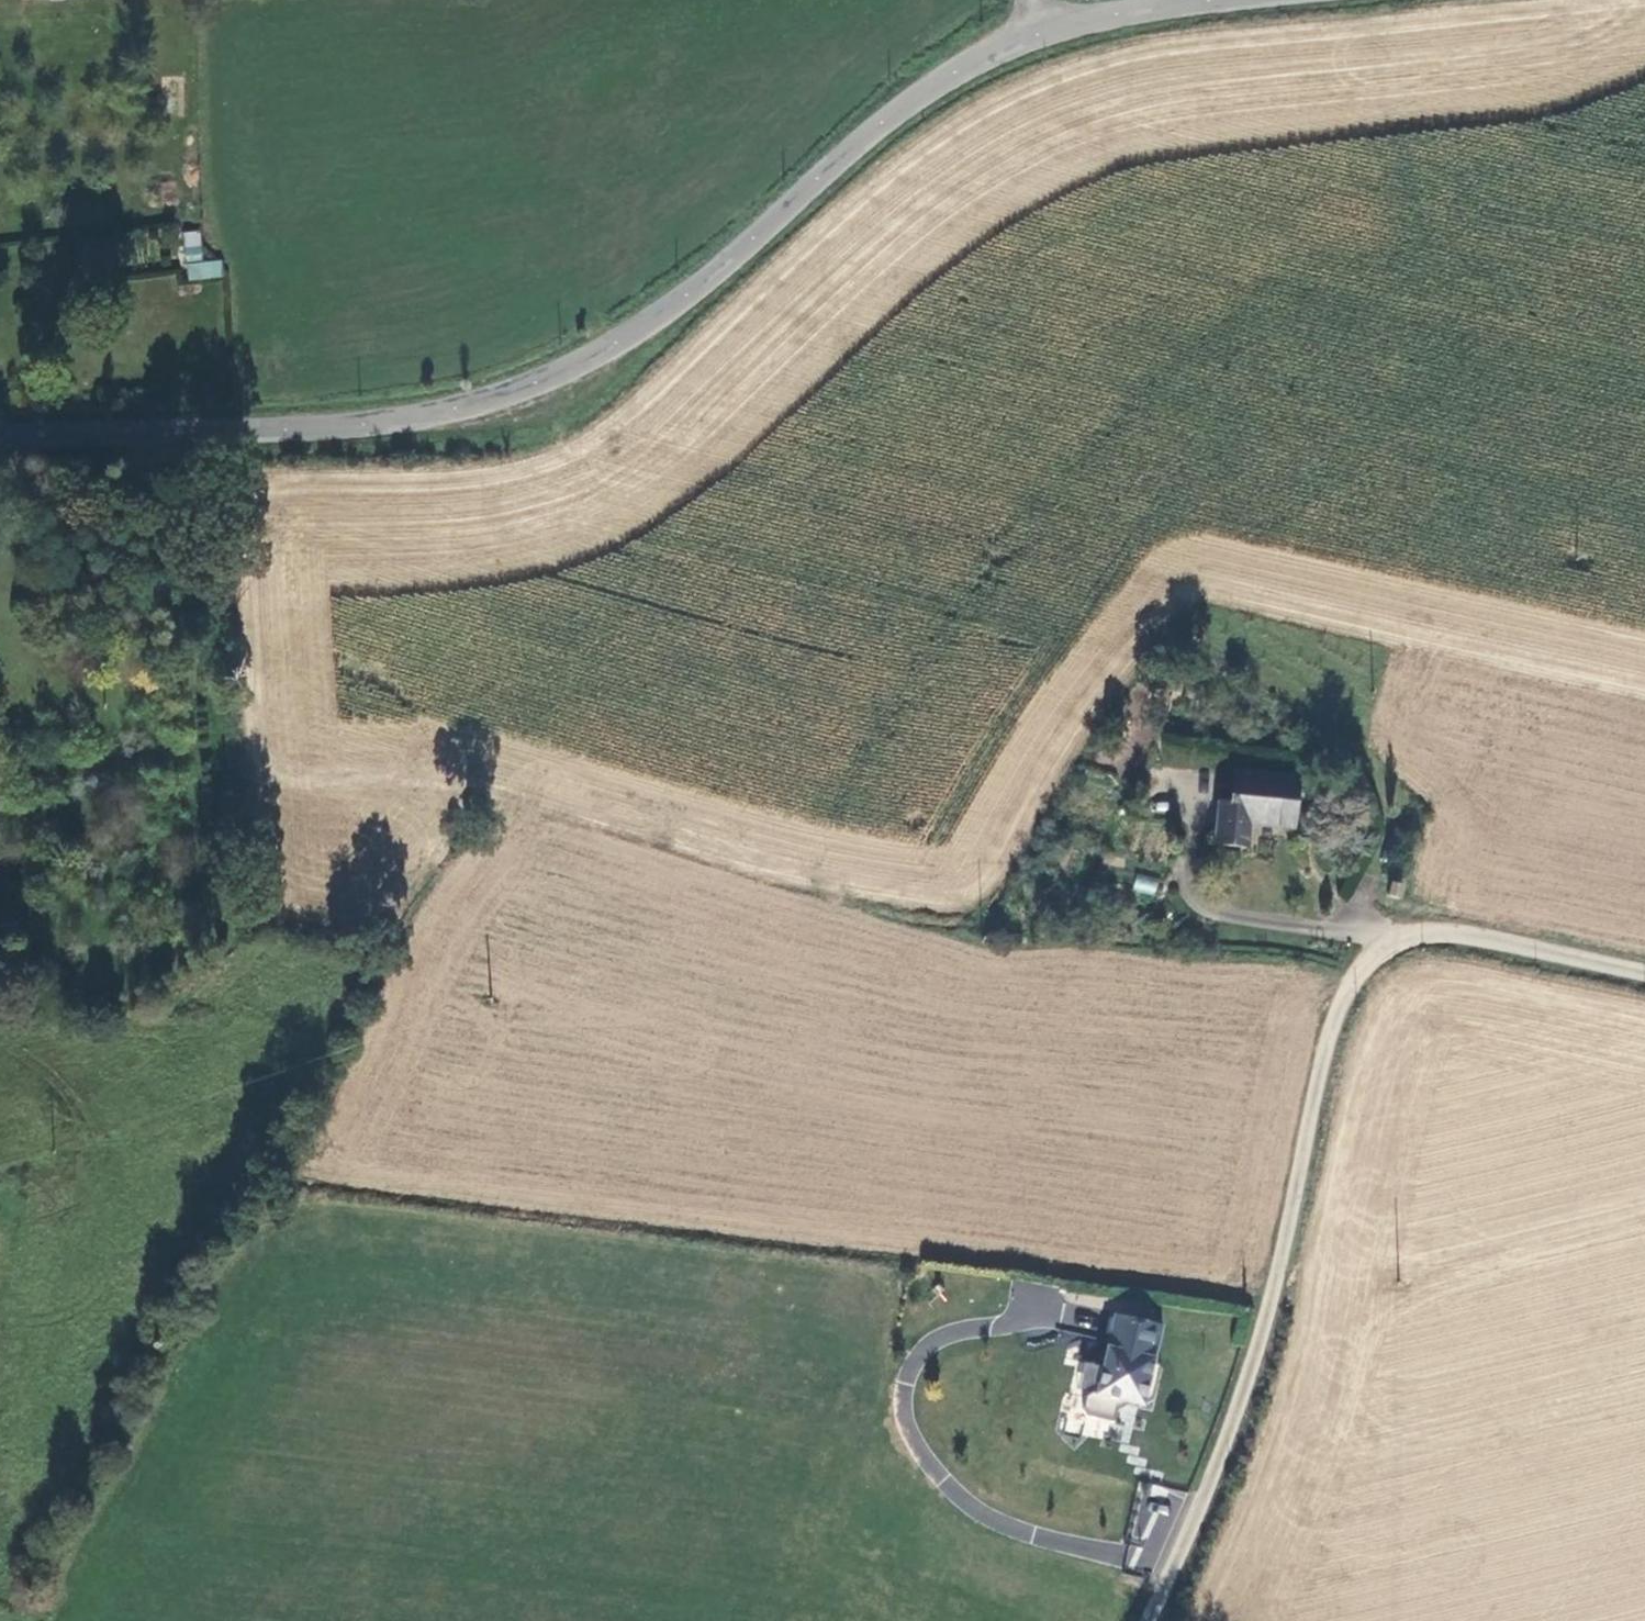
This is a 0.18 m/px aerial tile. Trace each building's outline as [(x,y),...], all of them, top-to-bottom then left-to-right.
[(201,230),(183,230),(184,260),(202,260),(201,230)] [(223,276),(221,262),(187,266),(188,280),(223,276)] [(1249,824),(1293,828),(1297,779),(1233,773),(1229,821),(1218,820),(1216,844),(1247,846),(1249,824)] [(1132,890),(1155,894),(1158,878),(1135,873),(1132,890)] [(1399,900),(1402,888),(1390,885),(1388,897),(1399,900)] [(1069,1307),(1071,1293),(1051,1291),(1050,1305),(1069,1307)] [(1160,1369),(1154,1359),(1161,1326),(1114,1315),(1102,1371),(1100,1394),(1091,1392),(1084,1397),(1081,1411),(1085,1417),(1113,1424),(1116,1412),(1131,1403),(1143,1406),(1153,1400),(1160,1369)]
